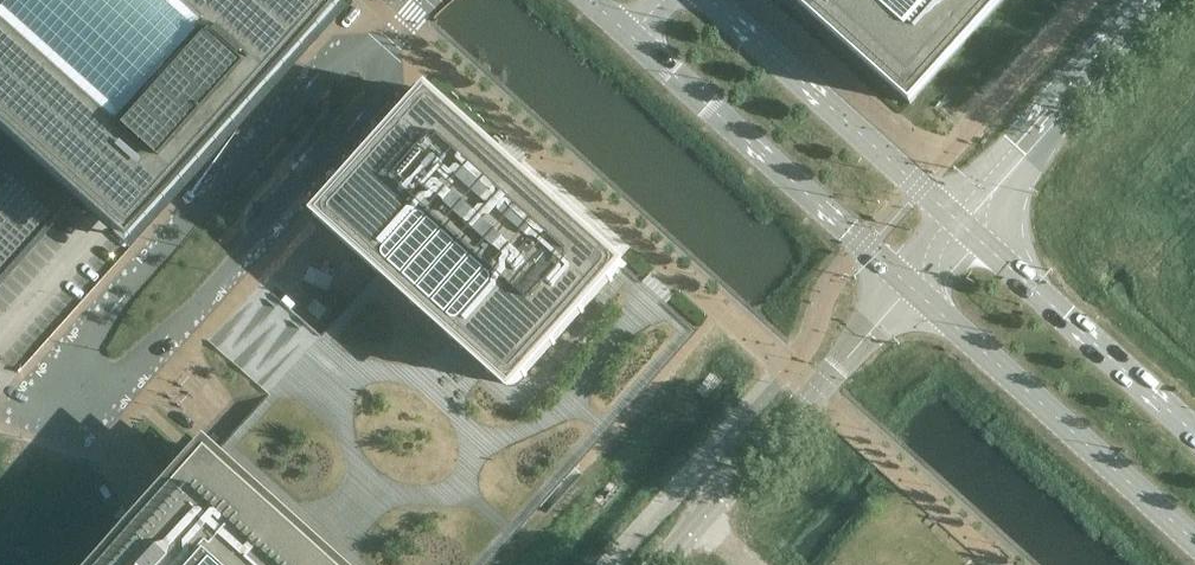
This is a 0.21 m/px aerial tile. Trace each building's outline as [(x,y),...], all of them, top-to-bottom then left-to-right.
[(80,196),(132,242),(341,10),(330,0),(0,0),(0,285),(80,196)] [(797,2),(911,104),(1004,0),(798,0),(797,2)] [(103,564),(488,564),(697,331),(437,96),(431,93),(427,94),(420,97),(323,205),(320,212),(321,218),(324,223),(378,271),(213,454),(208,449),(103,564)]
